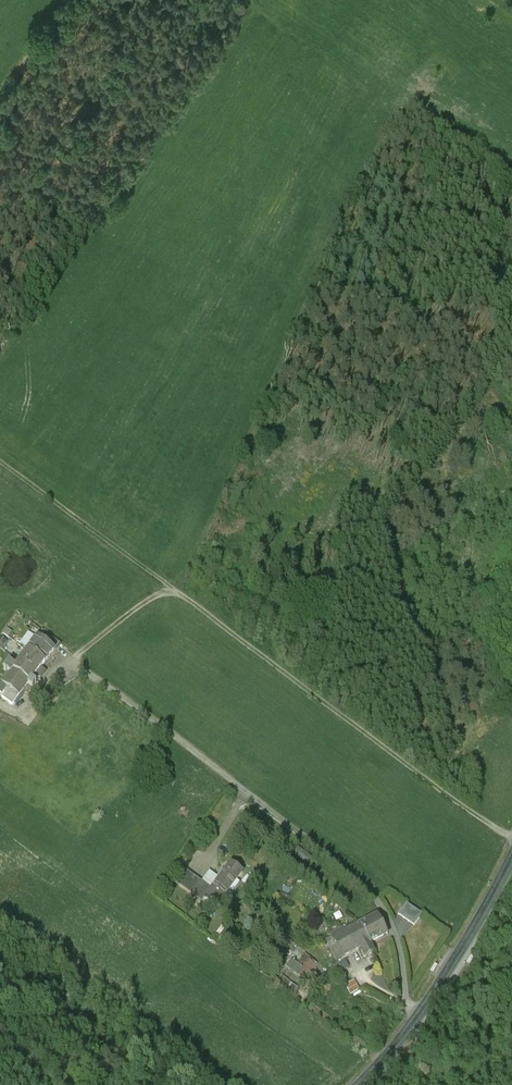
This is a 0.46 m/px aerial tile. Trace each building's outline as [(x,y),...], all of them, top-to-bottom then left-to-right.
[(56,633),(49,642),(59,649),(60,648),(68,654),(74,647),(56,633)] [(42,636),(30,651),(48,664),(59,649),(49,642),(42,636)] [(38,675),(43,678),(46,675),(42,671),(48,664),(30,651),(22,662),(38,675)] [(30,690),(33,692),(38,686),(33,682),(38,675),(22,662),(16,670),(9,664),(4,671),(11,676),(30,690)] [(11,676),(2,686),(0,685),(0,698),(15,709),(30,690),(11,676)] [(305,855),(294,847),(290,852),(301,860),(305,855)] [(244,874),(229,864),(212,887),(204,900),(218,910),(244,874)] [(212,887),(190,871),(181,884),(204,900),(212,887)] [(421,915),(406,904),(398,915),(413,926),(421,915)] [(379,915),(360,924),(371,945),(390,936),(379,915)] [(360,924),(332,939),(342,959),(360,950),(365,958),(375,953),(371,945),(360,924)] [(276,938),(287,947),(292,941),(281,932),(276,938)] [(313,961),(300,950),(291,961),(303,972),(313,961)] [(361,990),(355,979),(346,984),(352,995),(361,990)]
